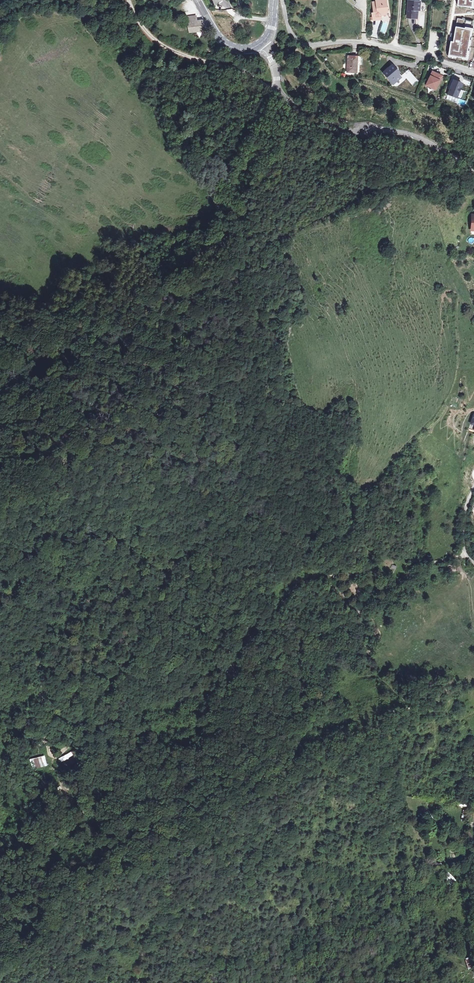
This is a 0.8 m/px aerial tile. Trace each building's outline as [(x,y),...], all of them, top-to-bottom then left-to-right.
[(374,12),(372,12),(372,16),(373,19),(381,18),(381,14),(386,14),(387,11),(387,6),(384,3),(383,4),(382,0),(376,0),(376,1),(372,2),(374,12)] [(425,15),(426,2),(409,0),(407,17),(416,18),(416,22),(418,22),(418,27),(424,28),(425,15)] [(457,15),(448,55),(473,59),(473,53),(473,22),(471,21),(473,7),(473,0),(458,0),(457,15)] [(244,8),(250,9),(252,3),(246,1),(244,8)] [(203,31),(203,28),(202,20),(196,21),(196,16),(185,17),(189,32),(203,31)] [(357,73),(357,65),(357,57),(348,56),(347,72),(357,73)] [(392,65),(391,66),(382,72),(391,85),(399,79),(394,71),(396,71),(392,65)] [(441,75),(431,71),(425,86),(434,89),(435,84),(438,85),(441,75)] [(461,83),(452,80),(447,94),(456,97),(461,83)] [(79,759),(74,750),(67,754),(68,758),(58,763),(61,769),(79,759)] [(36,768),(48,765),(45,755),(33,758),(36,768)] [(447,873),(443,876),(451,883),(455,880),(447,873)]
